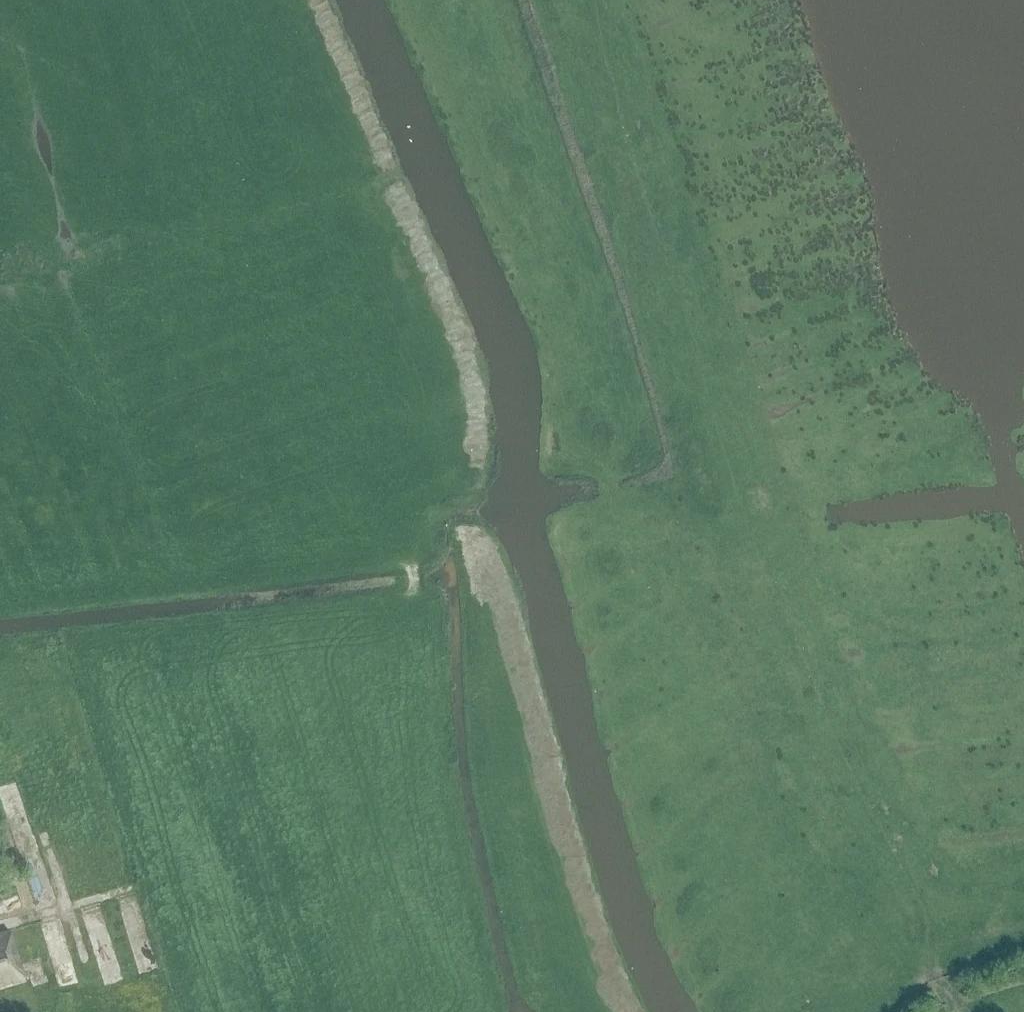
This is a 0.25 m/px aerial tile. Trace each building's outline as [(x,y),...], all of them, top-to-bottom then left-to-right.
[(25,982),(9,932),(0,934),(0,989),(25,982)]
